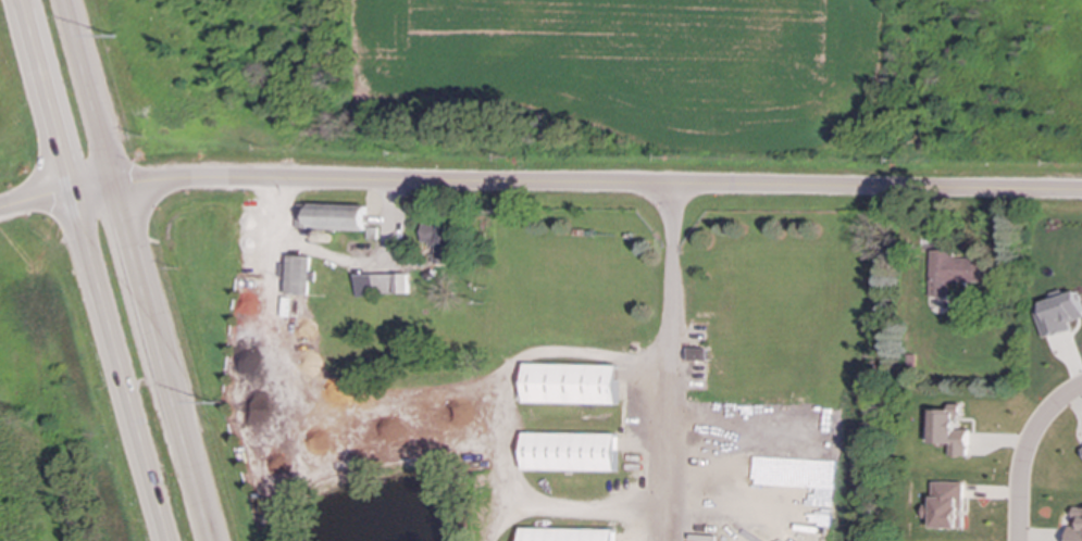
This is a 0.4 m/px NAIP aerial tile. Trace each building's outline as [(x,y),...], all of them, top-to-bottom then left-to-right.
[(368,230),(369,205),(297,204),(296,228),(368,230)] [(422,244),(435,244),(435,264),(451,264),(452,226),(423,225),(422,244)] [(953,259),(953,251),(929,250),(929,297),(947,297),(947,281),(988,282),(988,259),(953,259)] [(309,294),(310,281),(312,281),(313,256),(290,255),(290,263),(281,263),(281,277),(289,277),(288,293),(309,294)] [(410,274),(357,275),(357,295),(410,294),(410,274)] [(1081,318),(1081,310),(1077,291),(1033,305),(1043,339),(1071,330),(1068,322),(1081,318)] [(618,405),(618,365),(526,364),(525,379),(520,379),(519,403),(618,405)] [(949,456),(968,456),(969,430),(959,429),(959,404),(949,403),(949,411),(932,410),(931,443),(949,444),(949,456)] [(617,471),(617,433),(525,432),(524,470),(617,471)] [(963,528),(965,482),(933,482),(933,505),(924,505),(924,518),(933,518),(933,528),(963,528)] [(1075,508),(1074,525),(1070,525),(1070,540),(1081,540),(1081,508),(1075,508)] [(615,529),(523,527),(523,540),(615,540),(615,529)]
